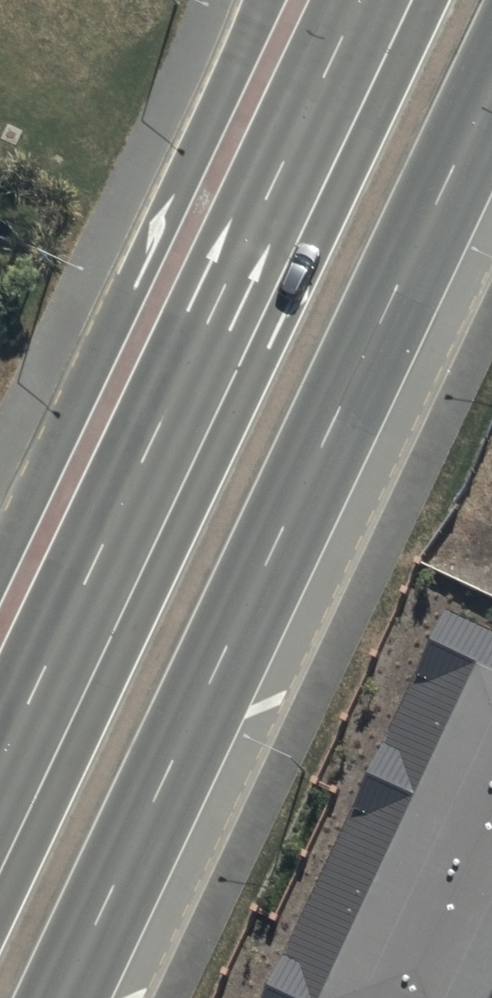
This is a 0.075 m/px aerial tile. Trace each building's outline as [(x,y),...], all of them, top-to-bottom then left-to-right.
[(451,607),(267,997),(491,997),(491,626),(451,607)]
